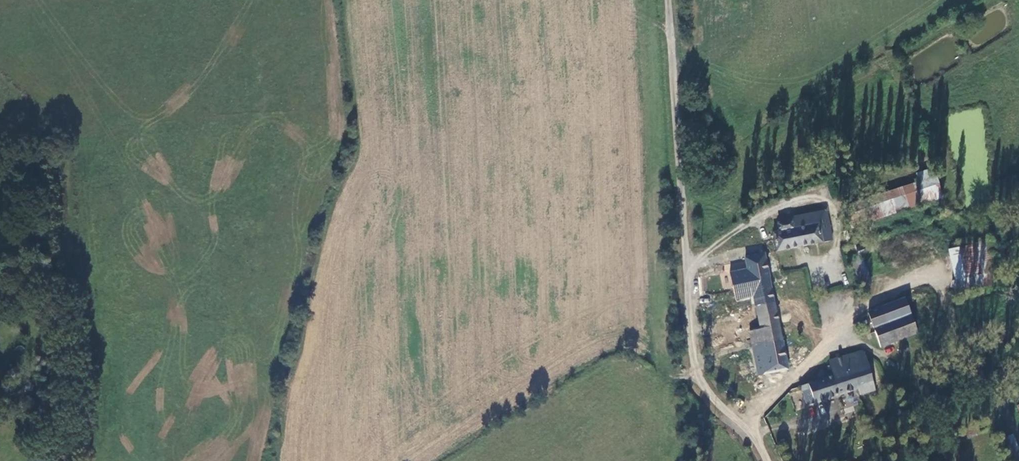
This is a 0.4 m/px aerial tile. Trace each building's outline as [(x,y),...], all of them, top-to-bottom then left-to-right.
[(917,183),(842,206),(848,227),(942,198),(933,169),(915,174),(917,183)] [(775,250),(831,238),(825,210),(790,217),(791,220),(777,222),(778,230),(772,231),(775,250)] [(871,248),(868,241),(853,248),(856,254),(871,248)] [(968,247),(949,251),(955,280),(973,276),(968,247)] [(787,370),(765,260),(763,254),(745,257),(759,329),(748,331),(758,376),(787,370)] [(955,280),(951,280),(954,295),(980,290),(977,276),(973,276),(955,280)] [(929,289),(904,298),(910,316),(917,334),(899,340),(904,355),(931,345),(932,348),(949,342),(929,289)] [(904,298),(868,312),(874,329),(910,316),(904,298)] [(910,316),(874,329),(881,347),(899,340),(917,334),(910,316)] [(857,395),(873,389),(862,352),(829,362),(833,375),(800,386),(808,412),(819,409),(817,402),(855,390),(857,395)]
